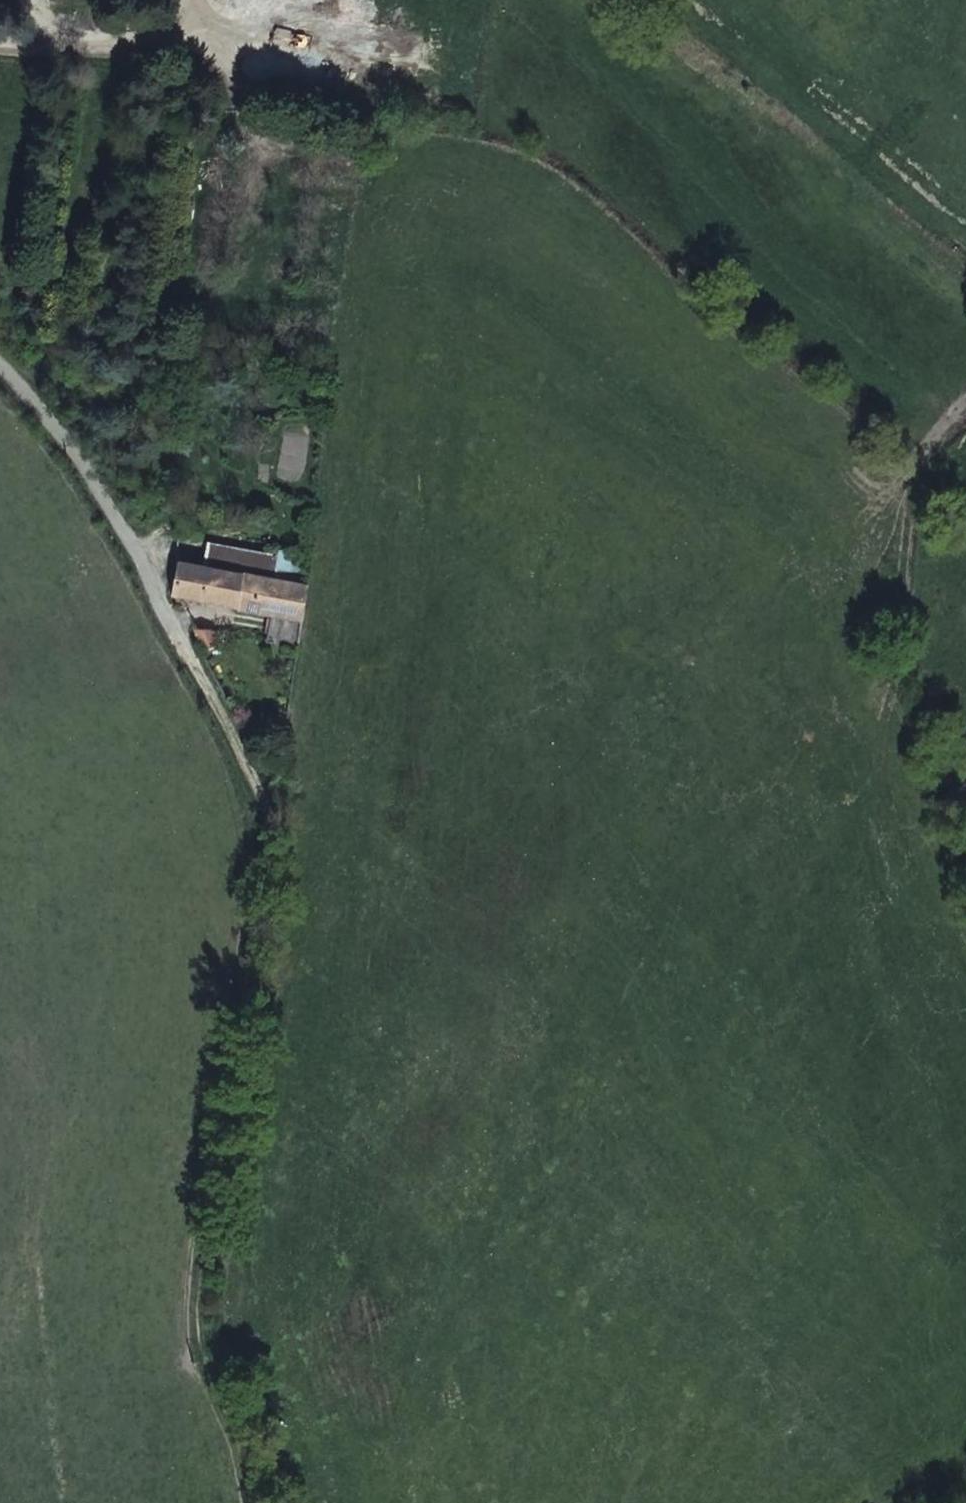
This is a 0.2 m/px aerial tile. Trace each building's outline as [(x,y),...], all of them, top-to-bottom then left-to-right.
[(279,544),(208,532),(204,558),(275,571),(279,544)] [(275,571),(204,558),(179,554),(174,582),(176,585),(274,603),(306,609),(311,577),(292,574),(283,572),(275,571)] [(284,562),(283,572),(292,574),(294,565),(284,562)] [(301,641),(306,609),(274,603),(268,634),(301,641)] [(193,622),(203,645),(217,637),(212,623),(193,622)]
